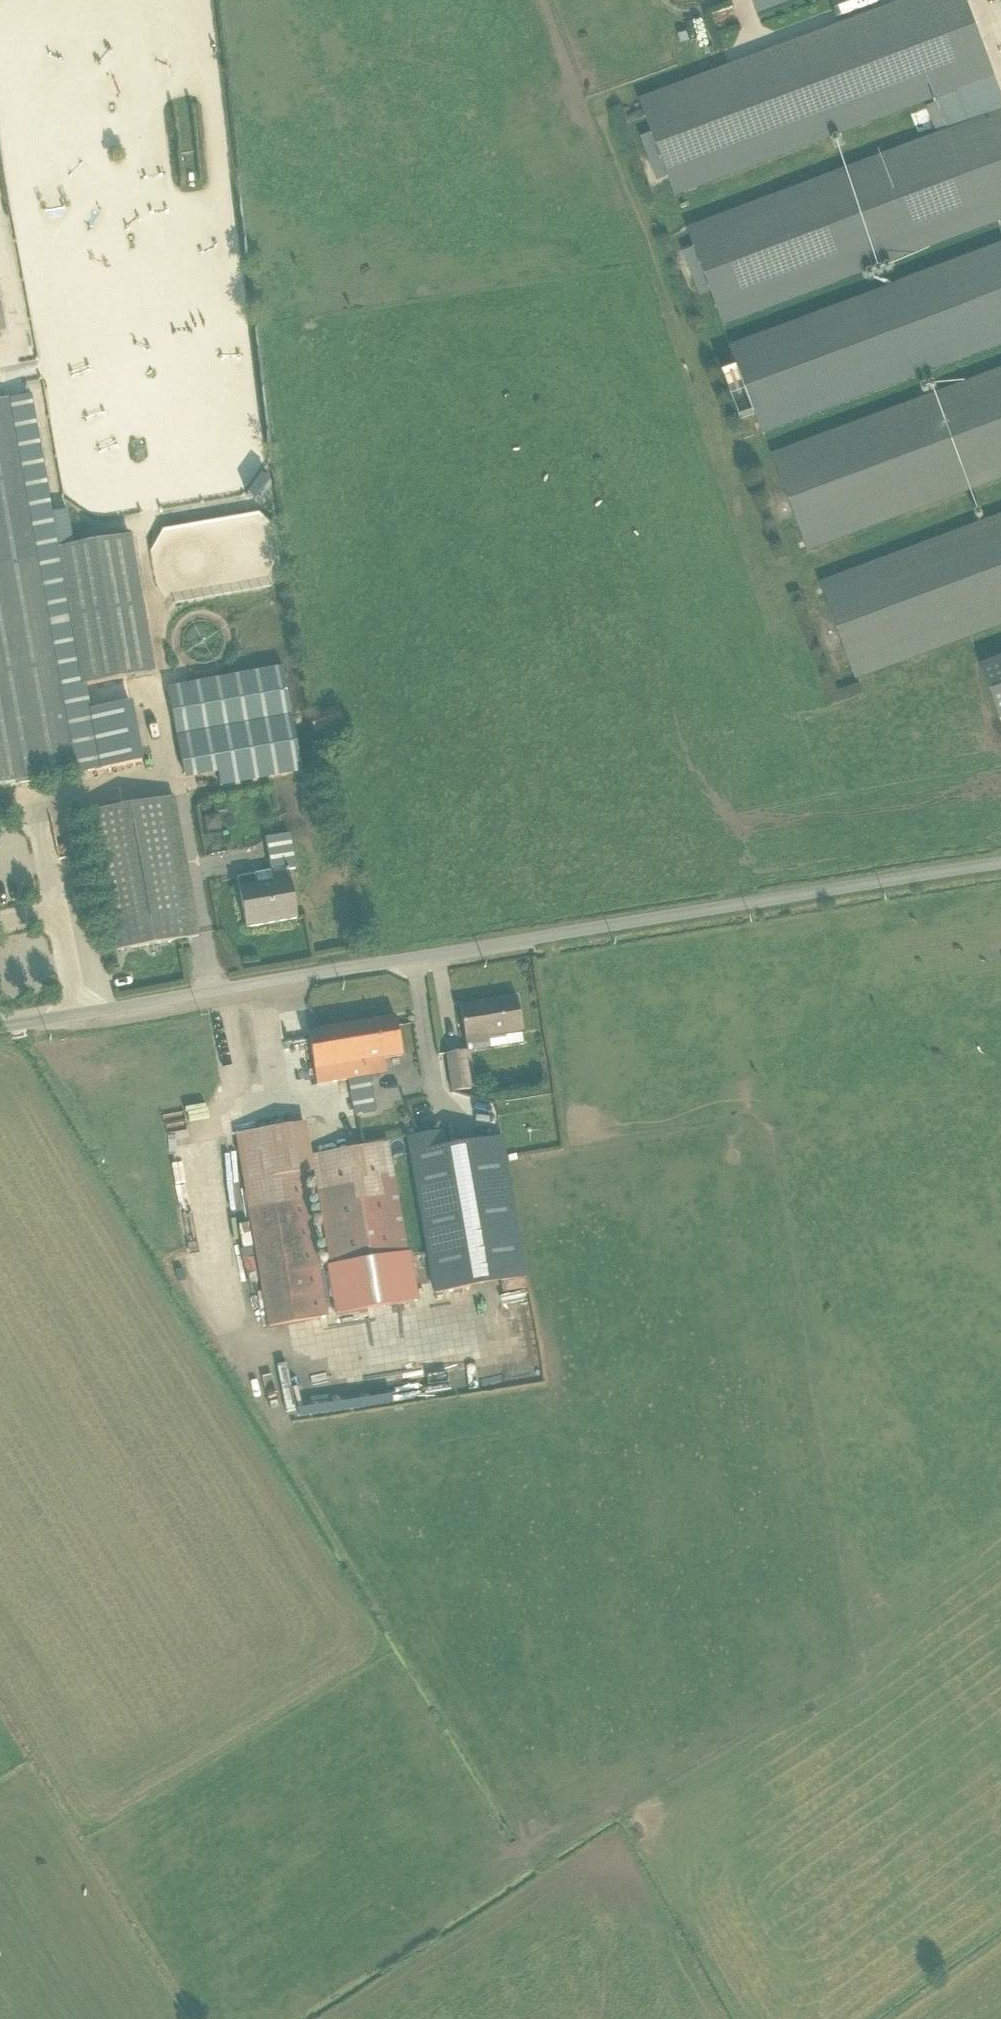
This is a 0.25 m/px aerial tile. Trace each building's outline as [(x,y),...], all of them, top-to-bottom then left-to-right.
[(722,327),(1000,226),(1000,96),(966,0),(915,0),(637,101),(672,197),(929,103),(940,134),(685,227),(722,327)] [(779,12),(820,0),(775,0),(779,12)] [(731,350),(764,436),(1000,344),(1000,246),(731,350)] [(113,314),(78,311),(76,340),(97,342),(97,339),(112,340),(113,314)] [(766,456),(803,556),(1000,483),(1000,369),(766,456)] [(82,540),(59,388),(0,396),(0,782),(161,758),(151,696),(114,701),(111,677),(179,666),(159,529),(82,540)] [(287,491),(292,474),(282,471),(277,488),(287,491)] [(855,682),(1000,628),(1000,518),(818,585),(855,682)] [(983,660),(1000,709),(1000,654),(983,660)] [(308,661),(191,679),(205,772),(241,767),(244,783),(325,770),(308,661)] [(131,948),(226,930),(198,789),(103,807),(131,948)] [(316,856),(315,832),(291,833),(292,856),(316,856)] [(241,929),(294,920),(286,870),(232,879),(241,929)] [(463,1044),(523,1037),(518,995),(459,1001),(463,1044)] [(399,1069),(391,1017),(303,1031),(312,1083),(399,1069)] [(470,1048),(473,1090),(495,1088),(492,1047),(470,1048)] [(373,1081),(375,1105),(398,1102),(395,1078),(373,1081)] [(491,1099),(490,1114),(516,1116),(518,1101),(491,1099)] [(330,1118),(260,1129),(289,1323),(443,1300),(435,1246),(429,1247),(413,1138),(334,1149),(330,1118)]
